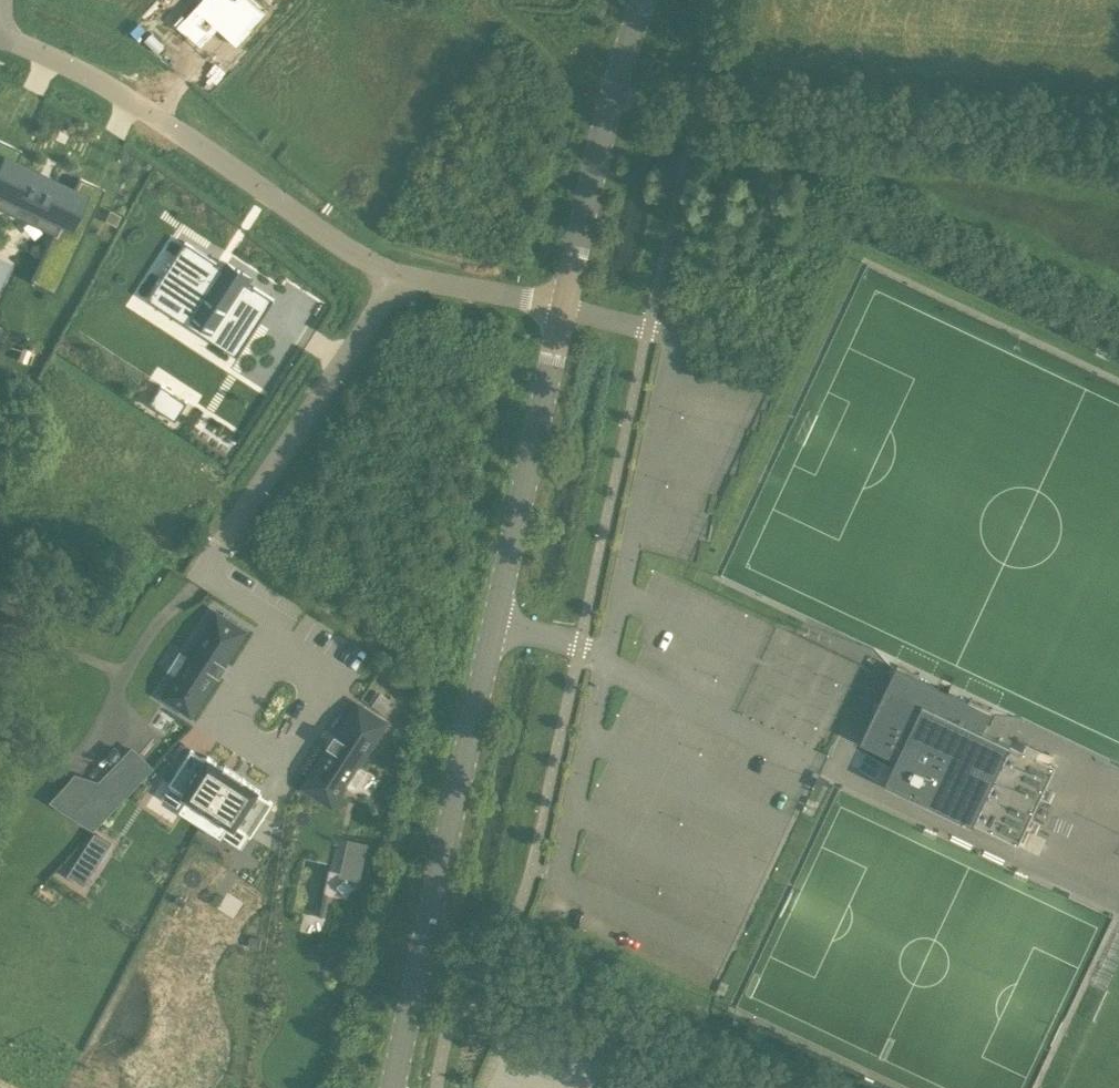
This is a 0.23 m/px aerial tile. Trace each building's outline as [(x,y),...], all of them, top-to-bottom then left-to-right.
[(165,15),(177,26),(178,25),(194,40),(211,23),(230,41),(245,27),(244,26),(261,7),(255,0),(186,0),(178,8),(174,5),(165,15)] [(3,104),(9,83),(0,80),(0,103),(3,104)] [(0,194),(62,223),(37,276),(60,287),(105,191),(80,179),(74,193),(16,166),(22,152),(0,142),(0,194)] [(162,279),(161,281),(193,302),(185,314),(187,315),(228,341),(228,342),(241,351),(275,300),(255,286),(254,288),(248,284),(252,278),(229,262),(225,268),(218,264),(218,262),(187,241),(185,244),(187,245),(164,280),(162,279)] [(461,325),(469,327),(470,319),(462,317),(461,325)] [(176,420),(188,401),(161,384),(149,403),(176,420)] [(167,689),(153,710),(182,729),(208,689),(211,690),(219,678),(216,676),(236,645),(208,626),(179,670),(183,673),(171,692),(167,689)] [(1040,750),(1034,747),(1025,743),(1021,750),(982,731),(991,712),(897,666),(860,741),(897,759),(893,767),(881,761),(873,776),(991,834),(992,833),(1016,845),(1055,766),(1037,756),(1040,750)] [(391,700),(379,692),(372,704),(383,711),(391,700)] [(330,747),(304,787),(333,806),(346,785),(341,782),(354,762),(359,765),(378,736),(349,717),(338,734),(336,732),(327,745),(330,747)] [(191,749),(169,783),(184,793),(182,795),(188,798),(180,811),(200,824),(235,771),(225,765),(224,766),(208,756),(206,758),(191,749)] [(235,771),(200,824),(221,837),(229,825),(235,828),(236,826),(251,836),(273,802),(258,792),(260,790),(243,779),(244,777),(235,771)] [(98,864),(81,853),(67,875),(84,886),(98,864)]
